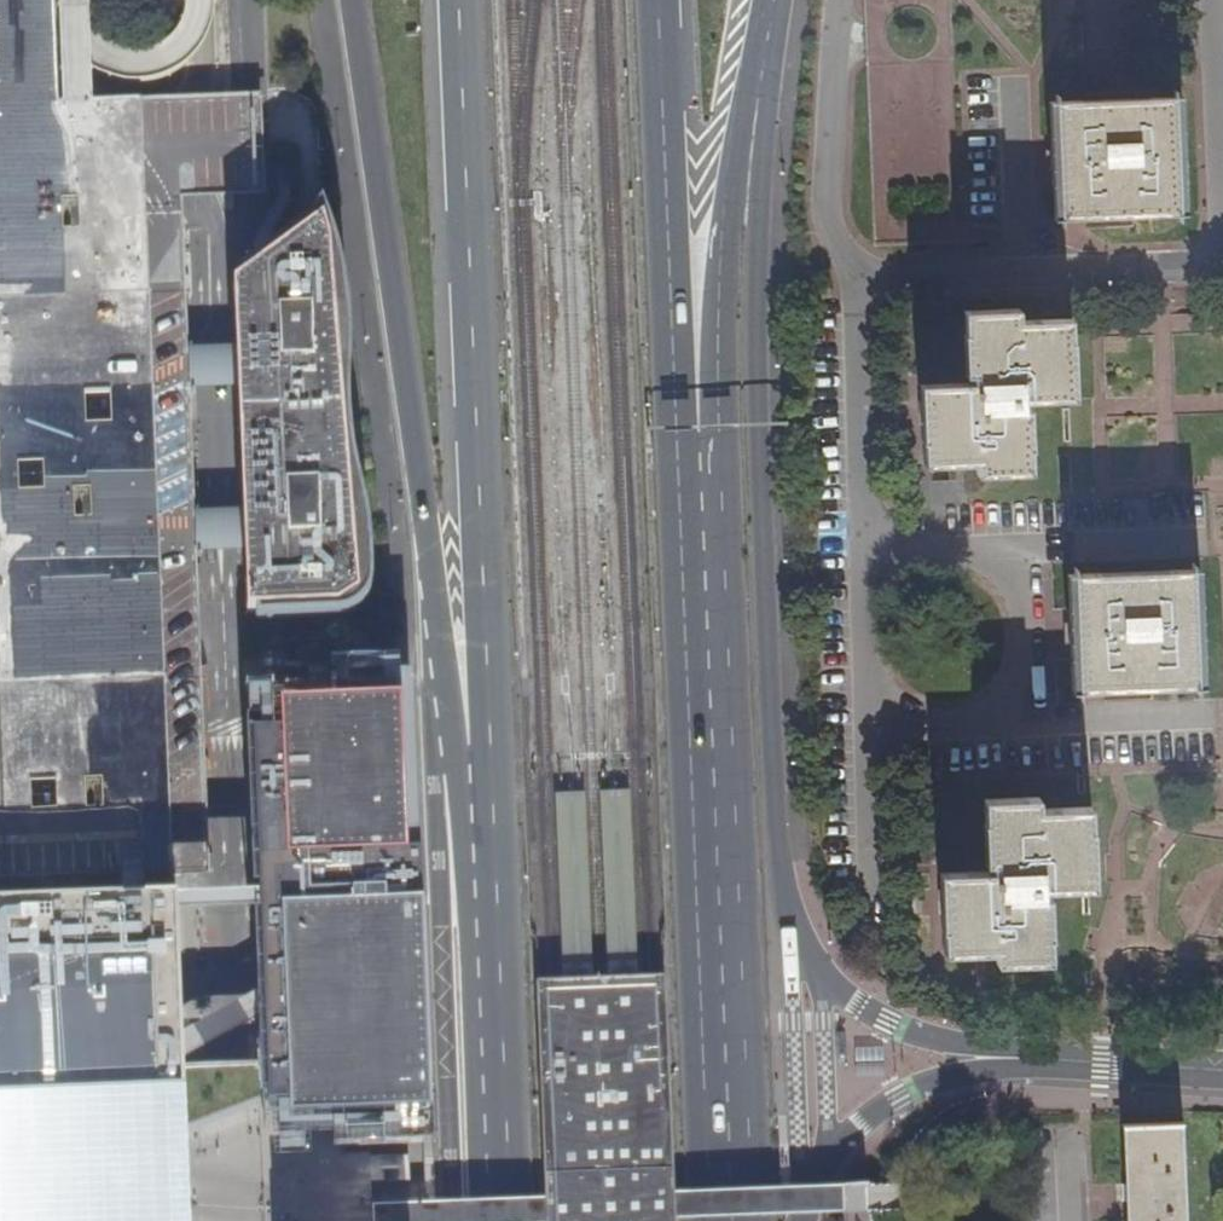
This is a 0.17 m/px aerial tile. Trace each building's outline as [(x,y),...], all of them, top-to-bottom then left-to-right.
[(219,1195),(210,985),(206,871),(193,549),(192,515),(187,384),(185,353),(179,202),(260,198),(252,0),(0,0),(0,1220),(221,1220),(219,1195)] [(1086,218),(1185,215),(1181,98),(1148,99),(1048,103),(1052,219),(1086,218)] [(242,580),(244,612),(334,606),(358,593),(345,288),(340,238),(337,222),(301,243),(226,286),(228,322),(233,322),(235,350),(235,381),(242,513),(245,546),(246,580),(242,580)] [(1072,321),(1018,322),(1018,308),(963,311),(963,375),(969,374),(969,383),(919,384),(919,464),(964,464),(974,464),(973,471),(1028,472),(1027,413),(1027,407),(1021,407),(1021,400),(1071,399),(1072,321)] [(237,546),(245,546),(242,513),(236,513),(237,546)] [(1068,660),(1069,691),(1079,691),(1153,689),(1202,688),(1198,571),(1195,571),(1066,575),(1067,608),(1068,660)] [(319,677),(320,706),(280,706),(280,719),(244,719),(261,1139),(262,1172),(308,1171),(365,1170),(363,1115),(364,1100),(415,1101),(398,718),(398,672),(330,671),(331,677),(319,677)] [(1042,898),(1041,889),(1091,888),(1088,807),(1082,808),(1082,795),(983,799),(983,862),(990,863),(990,872),(938,873),(940,955),(985,953),(995,953),(995,965),(1049,963),(1047,898),(1042,898)] [(664,977),(645,978),(599,980),(554,981),(533,982),(543,1211),(543,1220),(674,1220),(673,1204),(671,1149),(664,977)] [(845,1034),(837,1034),(838,1061),(846,1061),(845,1034)] [(853,1047),(854,1077),(885,1076),(885,1046),(853,1047)] [(1181,1124),(1123,1126),(1125,1185),(1127,1220),(1185,1220),(1181,1124)]
